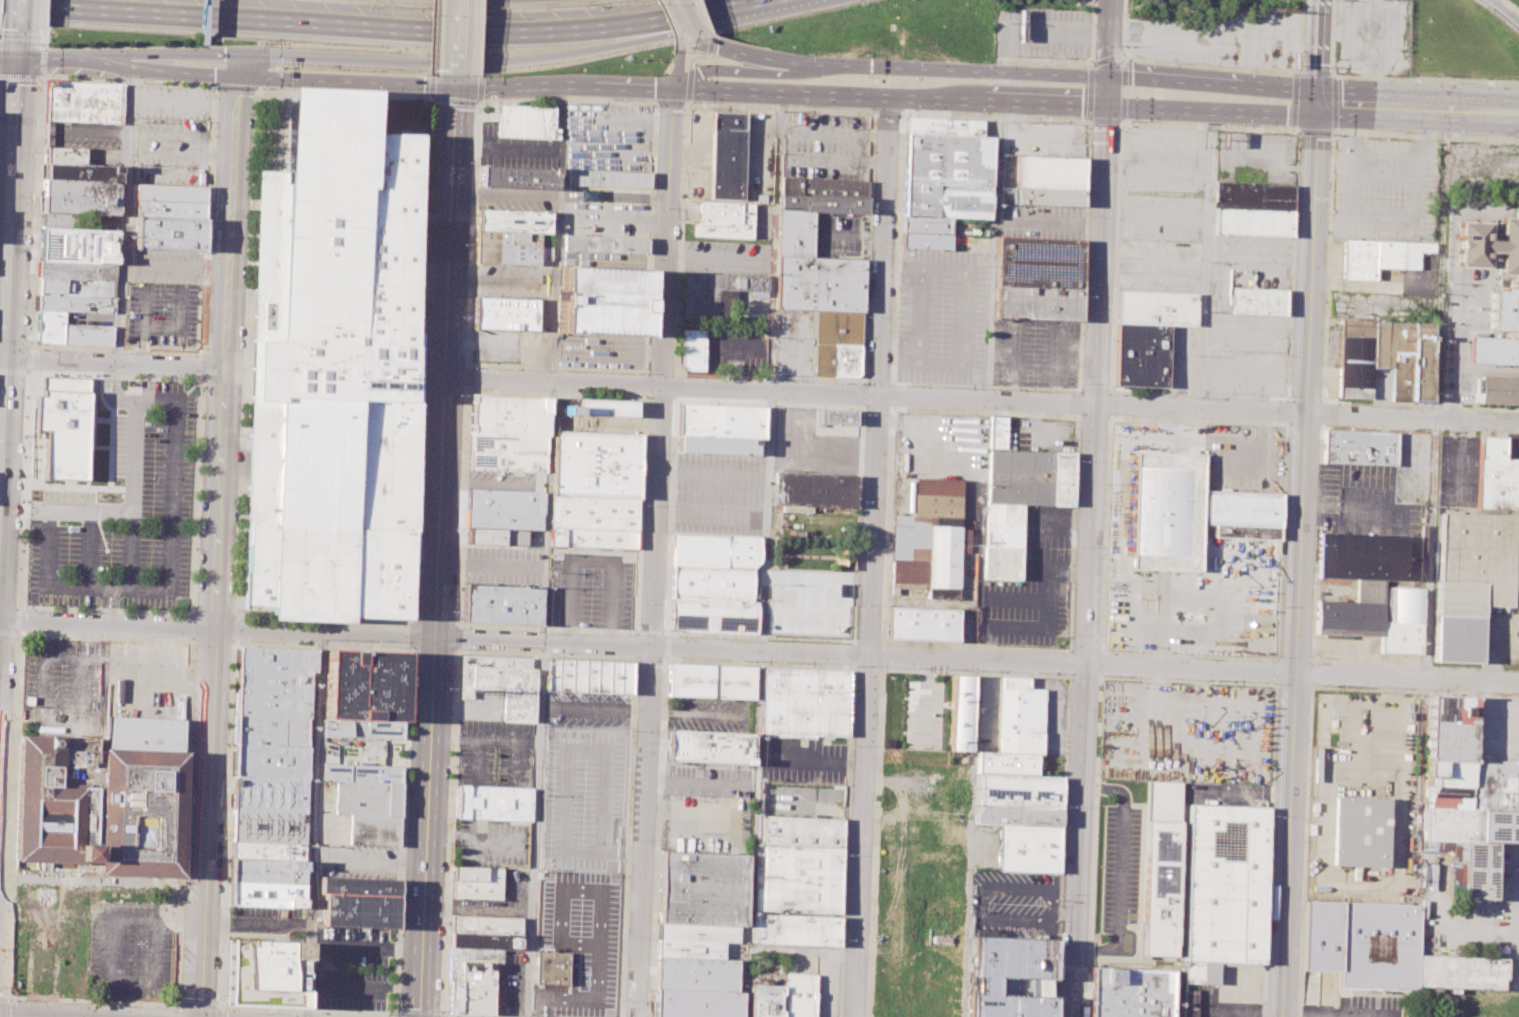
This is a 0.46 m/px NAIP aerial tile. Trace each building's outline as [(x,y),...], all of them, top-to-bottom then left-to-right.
[(44,121),(46,81),(123,84),(121,124),(44,121)] [(243,608),(267,609),(267,620),(347,623),(347,618),(407,620),(417,334),(409,333),(415,137),(369,136),(371,96),(284,93),(281,171),(257,171),(243,608)] [(496,106),(554,108),(553,138),(495,136),(496,121),(496,106)] [(708,198),(742,200),(745,112),(712,111),(708,198)] [(899,250),(951,252),(951,234),(952,217),(987,218),(989,136),(979,136),(980,120),(904,117),(899,250)] [(43,163),(43,146),(83,148),(83,164),(43,163)] [(1016,187),(1082,189),(1083,157),(1017,155),(1016,187)] [(42,179),(43,163),(83,164),(118,165),(118,182),(42,179)] [(479,187),(557,191),(559,169),(481,165),(479,187)] [(565,185),(648,189),(649,172),(566,169),(565,185)] [(782,177),(780,211),(816,213),(867,215),(867,179),(782,177)] [(41,195),(42,179),(118,182),(117,198),(41,195)] [(1214,207),(1291,210),(1292,185),(1215,182),(1214,207)] [(135,200),(136,184),(205,187),(204,203),(135,200)] [(1016,187),(1016,204),(1081,206),(1082,189),(1016,187)] [(41,195),(41,212),(77,213),(117,216),(117,198),(41,195)] [(135,217),(135,200),(204,203),(203,220),(135,217)] [(699,200),(752,203),(751,238),(693,235),(694,222),(698,222),(699,200)] [(1214,207),(1213,234),(1290,237),(1291,210),(1214,207)] [(478,210),(477,231),(540,234),(548,234),(549,213),(478,210)] [(863,312),(865,260),(814,258),(816,213),(780,211),(776,308),(779,309),(817,310),(863,312)] [(40,228),(41,212),(77,213),(77,229),(40,228)] [(133,249),(202,251),(203,220),(135,217),(133,249)] [(1471,363),(1518,364),(1518,218),(1498,217),(1498,223),(1497,239),(1484,238),(1485,222),(1456,221),(1455,266),(1484,267),(1484,258),(1496,259),(1496,267),(1496,273),(1507,274),(1507,287),(1498,287),(1498,290),(1495,290),(1487,289),(1486,331),(1505,332),(1504,338),(1466,336),(1465,362),(1471,363)] [(39,261),(40,228),(77,229),(116,231),(115,264),(39,261)] [(477,231),(476,264),(539,266),(540,234),(477,231)] [(562,249),(646,253),(646,236),(563,233),(562,249)] [(994,317),(1079,320),(1082,240),(997,237),(994,317)] [(1341,279),(1373,280),(1374,267),(1417,269),(1418,251),(1433,252),(1433,242),(1342,239),(1341,279)] [(38,278),(39,261),(115,264),(114,281),(38,278)] [(558,330),(644,334),(646,268),(561,264),(558,330)] [(682,319),(705,320),(729,321),(730,291),(769,292),(769,273),(684,270),(682,319)] [(38,278),(37,296),(113,299),(114,281),(38,278)] [(1231,314),(1284,316),(1284,289),(1252,288),(1232,287),(1231,314)] [(1113,385),(1166,387),(1168,324),(1195,325),(1196,293),(1117,290),(1113,385)] [(37,296),(37,310),(64,312),(113,314),(113,299),(37,296)] [(473,328),(536,330),(536,299),(474,296),(473,328)] [(37,310),(64,312),(63,324),(112,326),(111,347),(35,344),(37,310)] [(815,377),(817,310),(863,312),(861,372),(856,378),(815,377)] [(1372,319),(1339,318),(1336,397),(1370,398),(1370,367),(1372,321),(1372,319)] [(1370,367),(1391,368),(1389,399),(1429,401),(1432,322),(1372,321),(1370,367)] [(679,363),(685,369),(702,370),(704,330),(680,329),(679,363)] [(1518,405),(1518,376),(1477,374),(1476,403),(1518,405)] [(47,438),(33,437),(34,400),(43,401),(44,377),(92,378),(88,477),(46,475),(47,438)] [(468,432),(472,395),(547,398),(546,435),(468,432)] [(635,417),(635,401),(576,399),(576,405),(561,404),(561,415),(635,417)] [(678,436),(756,439),(761,439),(763,407),(679,404),(678,436)] [(821,407),(855,409),(854,426),(821,425),(821,407)] [(986,448),(988,415),(1005,417),(1004,449),(986,448)] [(1321,462),(1338,463),(1393,465),(1394,432),(1322,429),(1321,462)] [(554,430),(551,496),(637,499),(639,433),(554,430)] [(467,469),(544,472),(546,435),(468,432),(467,469)] [(678,436),(677,453),(756,457),(756,439),(678,436)] [(1518,510),(1518,459),(1502,459),(1503,436),(1476,436),(1474,508),(1518,510)] [(981,578),(1017,580),(1021,504),(1071,506),(1073,451),(1004,449),(986,448),(982,545),(981,578)] [(1130,569),(1199,572),(1201,524),(1214,524),(1214,537),(1279,539),(1281,494),(1202,491),(1204,456),(1135,453),(1130,569)] [(772,504),(854,507),(854,475),(773,472),(772,504)] [(960,479),(958,527),(968,528),(967,552),(957,552),(956,599),(926,598),(926,584),(888,582),(890,514),(912,515),(913,477),(960,479)] [(465,527),(527,530),(542,531),(543,491),(466,488),(465,527)] [(551,496),(549,528),(636,531),(637,499),(551,496)] [(1432,661),(1478,663),(1480,605),(1508,607),(1508,592),(1512,516),(1437,513),(1432,661)] [(465,527),(464,544),(527,546),(527,530),(465,527)] [(549,546),(635,549),(636,531),(549,528),(549,546)] [(1317,576),(1355,578),(1383,580),(1415,581),(1417,535),(1334,532),(1318,532),(1317,576)] [(674,533),(671,598),(751,601),(752,570),(760,562),(761,536),(674,533)] [(1379,651),(1419,652),(1422,588),(1383,586),(1383,580),(1355,578),(1354,601),(1316,600),(1314,633),(1380,635),(1379,651)] [(461,622),(538,626),(539,589),(462,585),(461,622)] [(671,598),(751,601),(759,602),(757,635),(669,632),(671,598)] [(886,638),(956,641),(957,609),(887,606),(886,638)] [(238,645),(317,648),(316,673),(310,672),(309,717),(236,714),(238,645)] [(403,652),(402,721),(325,719),(327,650),(403,652)] [(462,656),(460,687),(502,688),(502,721),(532,722),(535,668),(529,668),(529,658),(462,656)] [(630,694),(631,661),(547,657),(546,690),(630,694)] [(667,695),(754,700),(756,667),(669,663),(667,695)] [(760,733),(846,736),(849,670),(763,667),(760,733)] [(950,675),(947,751),(969,752),(972,675),(950,675)] [(999,752),(1041,753),(1043,688),(1028,688),(1028,678),(1001,677),(999,752)] [(1472,760),(1518,762),(1518,843),(1496,842),(1495,900),(1462,899),(1448,898),(1450,851),(1422,850),(1428,694),(1474,696),(1472,760)] [(236,714),(309,717),(308,746),(234,743),(236,714)] [(182,721),(177,874),(162,874),(77,871),(15,869),(20,735),(107,738),(107,718),(182,721)] [(402,721),(401,738),(324,736),(325,719),(402,721)] [(665,760),(752,764),(753,732),(666,729),(665,760)] [(234,743),(234,776),(307,778),(308,746),(234,743)] [(400,766),(322,763),(321,780),(335,781),(400,783),(400,766)] [(1060,808),(1061,777),(980,774),(979,805),(1060,808)] [(234,776),(232,808),(306,811),(307,778),(234,776)] [(1137,956),(1173,956),(1181,781),(1145,780),(1144,803),(1144,808),(1137,956)] [(400,783),(399,816),(349,815),(334,814),(335,781),(400,783)] [(456,785),(455,817),(530,820),(532,788),(456,785)] [(1332,865),(1386,867),(1387,798),(1334,796),(1332,865)] [(1182,983),(1197,983),(1217,984),(1218,962),(1262,964),(1268,807),(1190,804),(1182,971),(1182,983)] [(1059,827),(1060,808),(979,805),(973,815),(973,824),(995,824),(1059,827)] [(232,808),(231,841),(304,844),(306,811),(232,808)] [(399,816),(398,845),(348,844),(349,815),(399,816)] [(757,815),(843,818),(842,848),(763,845),(755,844),(757,815)] [(1059,827),(995,824),(994,871),(1057,874),(1059,827)] [(231,841),(231,858),(304,860),(304,844),(231,841)] [(763,845),(760,912),(839,915),(842,848),(763,845)] [(661,851),(659,923),(740,927),(745,927),(747,855),(661,851)] [(231,858),(230,881),(303,884),(304,860),(231,858)] [(452,867),(500,868),(499,900),(452,899),(452,867)] [(396,879),(318,876),(318,893),(323,894),(396,896),(396,879)] [(230,881),(229,905),(302,908),(303,884),(230,881)] [(396,896),(394,930),(322,927),(323,894),(396,896)] [(1337,988),(1416,991),(1417,987),(1458,988),(1502,990),(1503,980),(1506,980),(1506,958),(1493,957),(1417,954),(1419,905),(1305,900),(1302,970),(1337,971),(1337,988)] [(752,912),(751,944),(838,946),(839,915),(760,912),(752,912)] [(451,916),(521,918),(520,949),(503,949),(450,947),(451,916)] [(659,923),(658,940),(725,942),(739,943),(740,927),(659,923)] [(966,1016),(1053,1016),(1055,938),(970,935),(966,1016)] [(225,1005),(227,939),(304,942),(302,1007),(225,1005)] [(658,940),(657,957),(724,959),(725,942),(658,940)] [(502,963),(503,949),(450,947),(449,980),(463,981),(463,961),(493,962),(502,963)] [(534,982),(567,983),(568,951),(535,950),(534,982)] [(657,957),(656,989),(737,992),(738,960),(724,959),(657,957)] [(463,961),(463,981),(461,1014),(491,1015),(493,962),(463,961)] [(1170,989),(1171,970),(1091,967),(1089,1016),(1169,1016),(1170,989)] [(1182,983),(1181,989),(1170,989),(1171,970),(1182,971),(1182,983)] [(816,974),(784,973),(783,985),(781,1016),(815,1016),(816,974)] [(449,980),(447,1013),(461,1014),(463,981),(449,980)] [(783,985),(781,1016),(748,1016),(750,984),(783,985)] [(655,1016),(740,1016),(742,992),(737,992),(656,989),(655,1016)] [(1197,989),(1181,989),(1180,1016),(1196,1016),(1197,989)]
